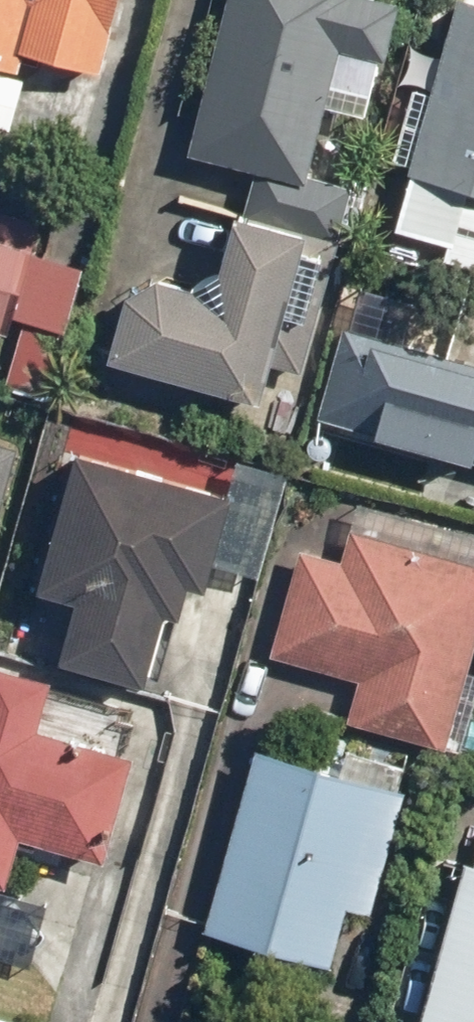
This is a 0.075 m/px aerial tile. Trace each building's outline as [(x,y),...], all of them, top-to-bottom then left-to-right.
[(104,55),(118,0),(0,0),(0,45),(8,14),(49,25),(51,17),(65,20),(59,43),(104,55)] [(401,0),(227,0),(189,150),(307,180),(326,105),(364,114),(379,56),(386,57),(401,0)] [(408,172),(412,173),(398,228),(451,242),(446,260),(473,267),(473,0),(456,0),(408,172)] [(1,322),(11,291),(18,294),(40,221),(0,209),(0,322),(1,322)] [(125,292),(109,357),(262,397),(286,312),(318,322),(340,238),(234,213),(219,266),(189,281),(159,272),(125,292)] [(345,325),(318,415),(473,461),(473,363),(345,325)] [(18,447),(0,441),(0,511),(18,447)] [(232,490),(77,447),(39,585),(77,596),(61,657),(147,681),(166,613),(181,617),(190,584),(205,588),(232,490)] [(349,525),(340,558),(299,547),(268,654),(357,680),(346,718),(444,746),(473,644),(473,561),(349,525)] [(0,663),(0,881),(11,884),(24,838),(100,859),(130,750),(42,725),(55,678),(0,663)] [(413,793),(259,748),(206,930),(329,966),(346,908),(377,917),(413,793)] [(469,860),(421,1021),(473,1021),(473,861),(469,860)]
